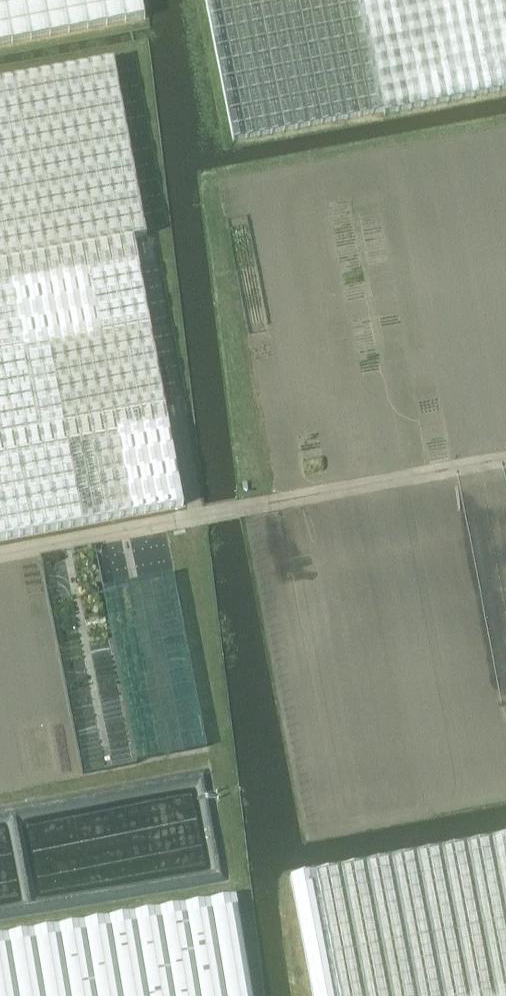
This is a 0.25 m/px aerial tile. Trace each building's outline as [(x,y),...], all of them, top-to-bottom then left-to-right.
[(132,22),(144,19),(140,0),(0,0),(0,47),(132,22)] [(233,142),(384,114),(505,90),(505,0),(205,0),(233,142)] [(138,263),(134,239),(147,237),(115,61),(0,82),(0,287),(138,263)] [(138,263),(0,287),(0,540),(182,506),(138,263)] [(313,995),(505,995),(505,837),(291,878),(313,995)] [(235,895),(0,935),(0,995),(253,995),(235,895)]
